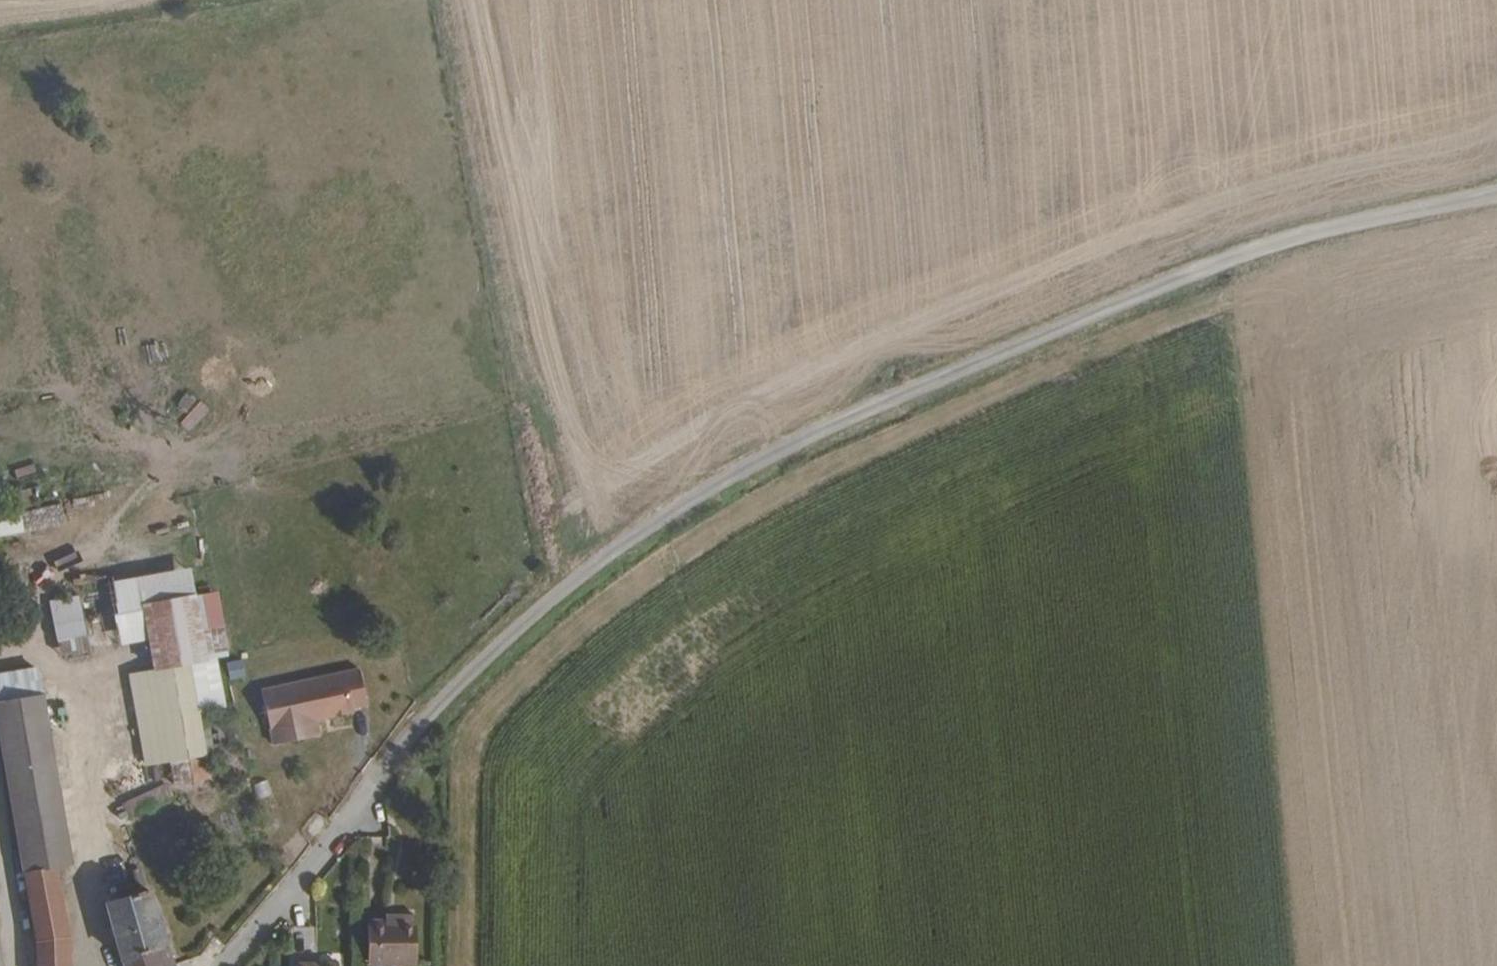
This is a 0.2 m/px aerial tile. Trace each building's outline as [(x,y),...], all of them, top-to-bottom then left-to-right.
[(152,424),(150,397),(137,398),(139,425),(152,424)] [(32,488),(13,489),(14,507),(33,506),(32,488)] [(13,550),(11,540),(0,542),(0,553),(13,550)] [(208,655),(198,598),(151,606),(155,635),(160,663),(194,657),(195,658),(208,655)] [(155,635),(151,606),(141,607),(145,632),(147,636),(155,635)] [(145,632),(141,607),(63,621),(68,650),(147,636),(145,632)] [(195,658),(194,657),(160,663),(181,782),(214,778),(195,658)] [(243,657),(226,660),(229,676),(245,674),(243,657)] [(181,782),(160,663),(138,667),(158,786),(181,782)] [(278,685),(286,739),(333,730),(330,715),(334,714),(336,710),(345,708),(349,711),(362,708),(365,703),(382,699),(375,664),(278,685)] [(42,667),(0,675),(0,682),(2,691),(45,685),(42,667)] [(45,685),(2,691),(39,908),(42,934),(46,965),(74,965),(70,912),(61,859),(75,856),(45,685)] [(150,890),(110,903),(133,965),(184,965),(179,958),(150,890)] [(425,965),(426,917),(408,917),(408,923),(395,922),(379,922),(379,965),(425,965)]
